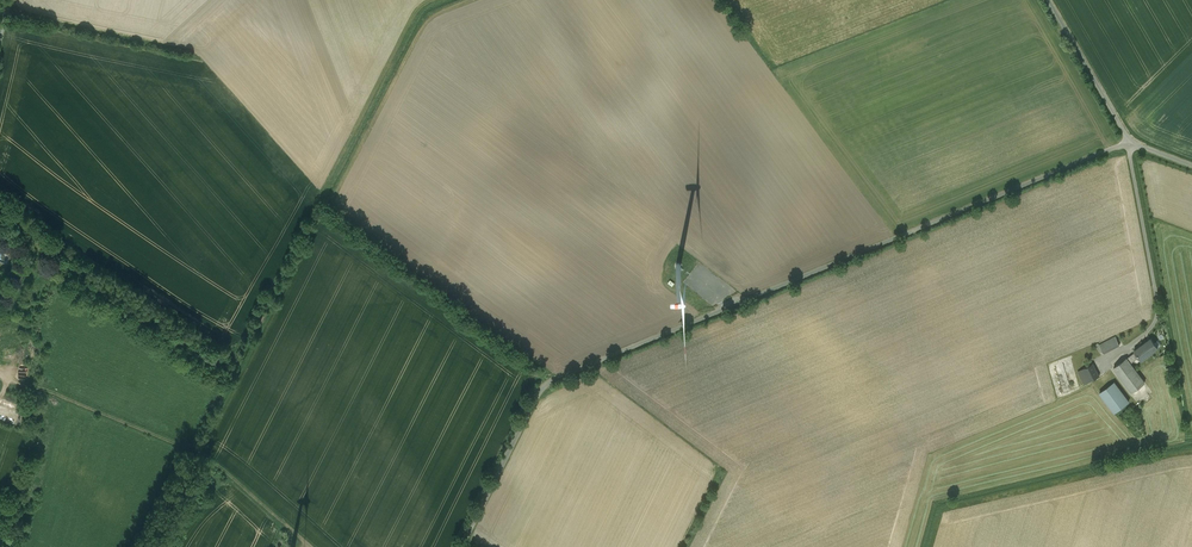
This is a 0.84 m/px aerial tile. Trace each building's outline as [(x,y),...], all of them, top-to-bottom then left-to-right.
[(8,346),(14,348),(16,342),(0,335),(0,367),(8,346)] [(1115,337),(1100,345),(1104,353),(1120,345),(1115,337)] [(1150,338),(1135,349),(1136,351),(1139,355),(1144,361),(1159,350),(1150,338)] [(1130,362),(1138,356),(1139,355),(1136,351),(1127,358),(1130,362)] [(1138,356),(1130,362),(1136,371),(1145,365),(1138,356)] [(1115,366),(1132,392),(1145,383),(1136,371),(1130,362),(1127,358),(1115,366)] [(1100,376),(1093,363),(1083,368),(1090,381),(1100,376)] [(1117,415),(1133,404),(1118,383),(1102,395),(1117,415)] [(12,420),(17,423),(23,411),(15,407),(12,412),(17,415),(15,417),(12,416),(12,417),(13,418),(12,420)]
